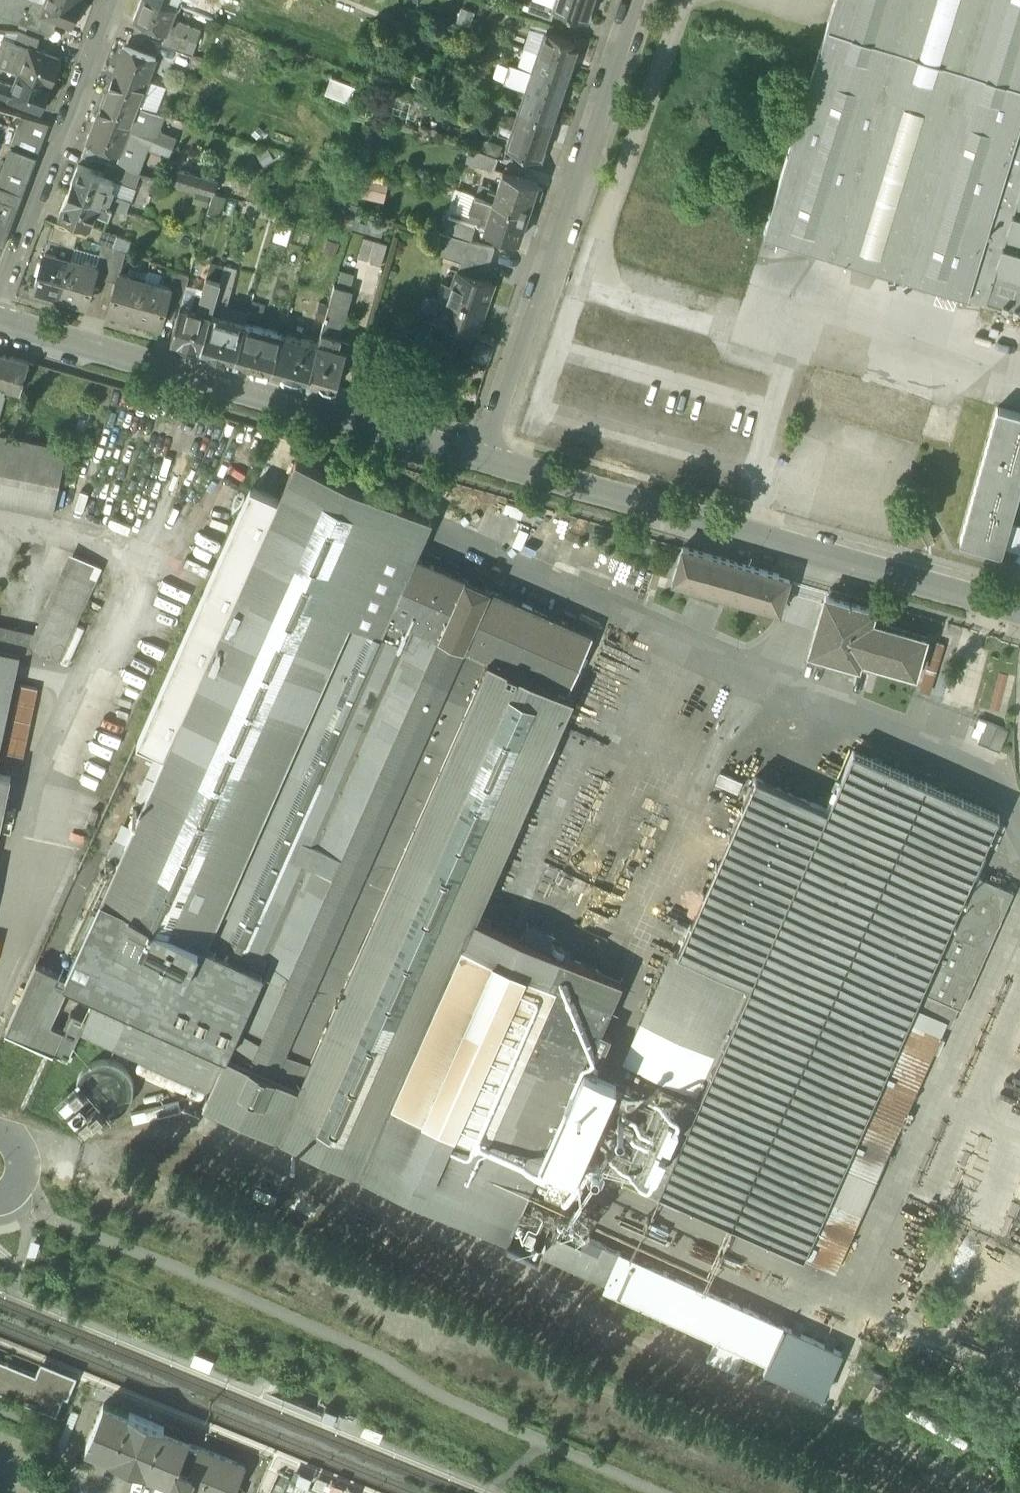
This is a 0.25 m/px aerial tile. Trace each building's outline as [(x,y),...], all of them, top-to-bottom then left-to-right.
[(52,21),(41,17),(24,9),(28,0),(0,0),(0,13),(48,31),(52,21)] [(41,17),(46,4),(37,0),(28,0),(24,9),(41,17)] [(46,4),(41,17),(52,21),(56,22),(75,29),(85,2),(81,0),(80,0),(48,0),(46,4)] [(177,4),(167,0),(141,0),(134,17),(167,30),(167,29),(170,22),(177,4)] [(294,0),(283,0),(278,12),(295,18),(296,13),(290,10),(294,0)] [(552,18),(554,9),(553,9),(555,5),(539,0),(531,0),(528,10),(552,18)] [(594,0),(539,0),(555,5),(553,9),(554,9),(587,20),(594,0)] [(831,253),(909,0),(835,0),(763,233),(831,253)] [(984,301),(1019,184),(1019,0),(909,0),(831,253),(984,301)] [(476,12),(461,7),(456,22),(470,27),(476,12)] [(530,27),(547,33),(550,24),(533,18),(530,27)] [(52,21),(48,31),(52,33),(56,22),(52,21)] [(167,29),(197,41),(201,30),(180,22),(178,25),(170,22),(167,29)] [(524,47),(540,52),(547,33),(530,27),(524,47)] [(29,46),(37,50),(41,40),(13,29),(9,39),(29,46)] [(162,43),(192,54),(197,41),(167,29),(167,30),(162,43)] [(547,33),(540,52),(574,63),(580,44),(547,33)] [(18,73),(29,46),(9,39),(3,36),(0,44),(0,66),(18,73)] [(29,46),(18,73),(51,85),(61,59),(37,50),(29,46)] [(124,46),(106,93),(138,106),(148,79),(151,73),(156,58),(124,46)] [(540,52),(524,47),(517,66),(534,71),(540,52)] [(540,52),(534,71),(568,82),(574,63),(540,52)] [(493,76),(509,81),(514,67),(497,61),(493,76)] [(508,84),(528,90),(534,71),(517,66),(514,65),(514,67),(509,81),(508,84)] [(534,71),(528,90),(562,101),(568,82),(534,71)] [(18,73),(13,87),(9,98),(41,111),(51,85),(18,73)] [(327,92),(349,101),(355,86),(332,77),(327,92)] [(167,85),(148,79),(138,106),(157,112),(167,85)] [(9,98),(13,87),(0,81),(0,95),(9,98)] [(528,90),(522,109),(555,120),(562,101),(528,90)] [(120,154),(138,106),(106,93),(105,94),(87,141),(120,154)] [(157,112),(138,106),(120,154),(119,159),(138,166),(145,147),(154,151),(162,131),(157,130),(163,114),(157,112)] [(522,109),(515,128),(549,139),(555,120),(522,109)] [(13,144),(37,153),(49,122),(22,114),(16,133),(13,144)] [(542,159),(549,139),(515,128),(509,148),(542,159)] [(162,131),(154,151),(169,157),(177,137),(162,131)] [(81,154),(107,162),(117,165),(117,164),(119,159),(120,154),(87,141),(81,154)] [(26,184),(37,153),(13,144),(10,143),(0,169),(0,174),(26,184)] [(465,161),(494,171),(498,157),(470,148),(465,161)] [(117,164),(137,170),(138,166),(119,159),(117,164)] [(137,170),(117,164),(117,165),(107,162),(103,172),(111,175),(116,177),(115,180),(135,186),(139,171),(137,170)] [(105,192),(107,186),(111,175),(103,172),(80,164),(70,190),(101,202),(105,192)] [(211,191),(213,192),(217,180),(180,169),(176,181),(197,187),(211,191)] [(497,194),(495,200),(528,211),(537,183),(504,172),(497,194)] [(3,244),(26,184),(0,174),(0,243),(3,244)] [(116,177),(111,175),(107,186),(112,188),(115,180),(116,177)] [(389,181),(366,176),(361,196),(384,202),(389,181)] [(135,186),(115,180),(112,188),(107,186),(105,192),(130,201),(131,201),(137,186),(135,186)] [(984,301),(1019,312),(1019,184),(984,301)] [(477,194),(495,200),(497,194),(490,191),(491,188),(480,185),(477,194)] [(211,191),(197,187),(192,202),(206,206),(211,191)] [(93,225),(96,214),(101,202),(70,190),(61,216),(92,227),(93,225)] [(457,205),(471,210),(477,194),(462,190),(457,205)] [(130,201),(105,192),(101,202),(113,206),(126,211),(130,201)] [(227,196),(213,192),(207,213),(221,217),(227,196)] [(481,221),(487,223),(495,200),(477,194),(471,210),(483,214),(481,221)] [(528,211),(495,200),(487,223),(485,230),(518,241),(528,211)] [(113,206),(101,202),(96,214),(108,219),(113,206)] [(448,219),(444,232),(468,239),(471,240),(475,227),(448,219)] [(48,238),(74,245),(78,232),(53,223),(48,238)] [(292,227),(278,223),(274,237),(288,241),(292,227)] [(89,236),(103,242),(115,246),(116,246),(120,235),(93,225),(92,227),(89,236)] [(433,252),(461,261),(465,251),(468,239),(444,232),(440,231),(433,252)] [(358,257),(369,260),(375,239),(363,236),(358,257)] [(336,255),(340,241),(327,237),(323,251),(336,255)] [(48,238),(45,249),(56,252),(56,255),(71,259),(74,245),(48,238)] [(369,260),(368,262),(381,266),(388,243),(375,239),(369,260)] [(468,239),(465,251),(489,259),(494,246),(471,240),(468,239)] [(93,277),(105,281),(115,246),(103,242),(99,252),(96,263),(97,264),(93,277)] [(99,252),(74,245),(71,259),(85,263),(86,260),(96,263),(99,252)] [(116,246),(115,246),(105,281),(117,284),(121,273),(127,251),(116,246)] [(60,295),(71,259),(56,255),(56,252),(45,249),(34,287),(60,295)] [(484,275),(489,259),(465,251),(461,261),(459,267),(484,275)] [(85,263),(71,259),(60,295),(86,302),(93,277),(97,264),(96,263),(86,260),(85,263)] [(212,260),(207,280),(219,284),(225,264),(212,260)] [(225,264),(219,284),(211,315),(223,319),(228,303),(238,268),(225,264)] [(169,294),(183,298),(188,282),(190,274),(176,269),(171,288),(169,294)] [(355,273),(341,269),(337,284),(351,288),(355,273)] [(439,323),(474,335),(478,323),(477,322),(490,283),(457,271),(439,323)] [(109,313),(133,320),(144,284),(131,281),(132,276),(121,273),(117,284),(109,313)] [(207,280),(198,311),(211,315),(219,284),(207,280)] [(198,285),(188,282),(183,298),(182,303),(192,306),(198,285)] [(158,289),(144,284),(133,320),(160,327),(169,294),(171,288),(159,285),(158,289)] [(335,287),(319,342),(346,350),(348,341),(337,338),(350,291),(335,287)] [(223,319),(246,325),(250,310),(228,303),(223,319)] [(201,347),(211,315),(198,311),(180,306),(170,338),(172,339),(201,347)] [(223,319),(211,315),(201,347),(236,357),(246,325),(223,319)] [(282,335),(246,325),(236,357),(272,367),(282,335)] [(318,346),(282,335),(272,367),(309,378),(318,346)] [(469,356),(487,361),(492,346),(475,340),(469,356)] [(319,342),(318,346),(309,378),(335,385),(346,350),(319,342)] [(6,396),(4,395),(6,389),(20,393),(29,361),(0,352),(0,417),(6,396)] [(1003,544),(1009,523),(1019,486),(1019,412),(998,406),(960,542),(1001,553),(1003,544)] [(53,516),(68,449),(0,434),(0,504),(53,516)] [(475,915),(565,714),(481,678),(474,696),(447,684),(488,588),(415,556),(431,519),(296,459),(279,499),(251,486),(137,742),(165,755),(102,897),(66,976),(65,978),(70,981),(90,989),(98,993),(225,1051),(209,1088),(204,1101),(362,1172),(465,940),(475,915)] [(1009,523),(1003,544),(1019,549),(1019,526),(1009,523)] [(673,581),(780,611),(790,577),(683,546),(673,581)] [(31,653),(57,665),(101,568),(76,556),(31,653)] [(593,634),(488,588),(447,684),(474,696),(481,678),(565,714),(573,695),(567,693),(593,634)] [(861,658),(915,674),(919,662),(920,662),(920,660),(921,660),(924,651),(923,651),(924,649),(923,648),(926,636),(872,621),(875,609),(826,595),(810,651),(859,665),(861,658)] [(20,655),(0,650),(0,745),(20,655)] [(1,769),(21,774),(40,690),(20,686),(20,687),(1,769)] [(978,742),(1000,750),(1008,729),(986,720),(978,742)] [(914,1009),(922,991),(935,961),(948,932),(974,874),(1000,815),(853,750),(827,809),(755,776),(677,953),(746,984),(749,985),(698,1101),(662,1086),(622,1175),(805,1255),(831,1197),(844,1167),(901,1037),(908,1023),(914,1009)] [(9,773),(0,771),(0,816),(9,773)] [(703,794),(708,796),(714,783),(708,780),(703,794)] [(67,946),(75,949),(108,876),(100,872),(67,946)] [(974,874),(948,932),(987,949),(1013,891),(974,874)] [(465,940),(555,980),(566,955),(475,915),(465,940)] [(948,932),(935,961),(974,979),(987,949),(948,932)] [(611,1004),(555,980),(465,940),(362,1172),(508,1238),(544,1157),(573,1092),(579,1076),(585,1064),(589,1056),(599,1061),(612,1033),(601,1028),(611,1004)] [(746,984),(677,953),(673,951),(640,1025),(662,1035),(646,1071),(697,1094),(746,984)] [(622,980),(566,955),(555,980),(611,1004),(622,980)] [(961,1008),(974,979),(935,961),(922,991),(953,1004),(959,1007),(961,1008)] [(6,1031),(53,1052),(63,1029),(50,1023),(65,992),(70,981),(65,978),(66,976),(36,963),(9,1025),(6,1031)] [(90,989),(70,981),(65,992),(84,1001),(90,989)] [(831,1197),(805,1255),(836,1269),(953,1004),(922,991),(914,1009),(908,1023),(901,1037),(844,1167),(831,1197)] [(225,1051),(98,993),(86,1018),(81,1030),(209,1088),(225,1051)] [(81,1030),(86,1018),(71,1011),(63,1029),(53,1052),(68,1059),(81,1030)] [(623,1061),(646,1071),(662,1035),(640,1025),(623,1061)] [(77,1081),(76,1093),(79,1103),(87,1112),(97,1117),(109,1118),(120,1115),(129,1107),(134,1097),(135,1085),(131,1074),(124,1066),(113,1060),(102,1060),(91,1063),(82,1071),(77,1081)] [(200,1100),(203,1098),(205,1095),(206,1091),(205,1089),(143,1061),(139,1062),(136,1066),(137,1070),(138,1072),(200,1100)] [(617,1078),(585,1064),(579,1076),(581,1077),(592,1082),(585,1097),(574,1092),(573,1092),(544,1157),(575,1171),(592,1133),(596,1122),(609,1093),(614,1082),(615,1082),(617,1078)] [(573,1092),(574,1092),(581,1077),(579,1076),(573,1092)] [(592,1082),(581,1077),(574,1092),(585,1097),(592,1082)] [(640,1106),(645,1109),(657,1083),(652,1080),(640,1106)] [(614,1082),(609,1093),(619,1097),(634,1103),(639,1093),(615,1082),(614,1082)] [(609,1093),(596,1122),(606,1127),(619,1097),(609,1093)] [(623,1138),(632,1142),(644,1115),(635,1111),(623,1138)] [(621,1133),(606,1127),(596,1122),(592,1133),(616,1144),(621,1133)] [(151,1146),(173,1158),(178,1149),(156,1137),(151,1146)] [(289,1193),(283,1206),(314,1219),(320,1207),(289,1193)] [(514,1241),(526,1214),(521,1212),(509,1238),(514,1241)] [(560,1250),(542,1242),(547,1230),(550,1225),(526,1214),(514,1241),(538,1252),(572,1267),(582,1246),(565,1238),(560,1250)] [(565,1238),(547,1230),(542,1242),(560,1250),(565,1238)] [(619,1263),(582,1246),(572,1267),(610,1284),(619,1263)] [(744,1352),(768,1362),(784,1326),(623,1254),(619,1263),(610,1284),(607,1290),(715,1339),(744,1352)] [(842,1352),(784,1326),(768,1362),(764,1370),(821,1396),(842,1352)] [(735,1371),(744,1352),(715,1339),(706,1359),(735,1371)] [(61,1412),(73,1384),(0,1355),(0,1388),(61,1412)] [(237,1486),(246,1466),(190,1442),(191,1439),(164,1427),(165,1425),(132,1411),(131,1413),(105,1402),(87,1444),(114,1456),(113,1457),(146,1471),(147,1470),(170,1480),(167,1488),(177,1492),(185,1492),(188,1485),(208,1492),(234,1492),(237,1486)] [(338,1412),(326,1407),(324,1412),(322,1416),(335,1421),(336,1417),(338,1412)] [(338,1412),(335,1421),(339,1423),(343,1414),(338,1412)] [(291,1477),(296,1480),(300,1471),(295,1468),(291,1477)] [(312,1476),(300,1471),(299,1475),(298,1475),(296,1480),(308,1485),(312,1476)]
